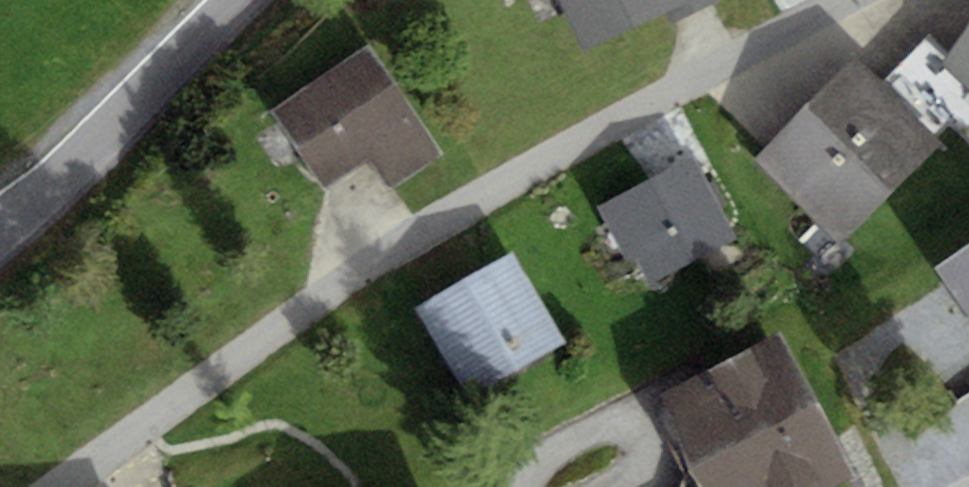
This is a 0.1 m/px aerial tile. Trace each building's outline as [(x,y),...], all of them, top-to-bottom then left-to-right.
[(600,58),(678,23),(684,38),(728,18),(720,0),(574,0),(600,58)] [(919,44),(968,94),(968,0),(958,0),(919,44)] [(376,49),(276,114),(324,188),(366,161),(386,191),(444,154),(376,49)] [(866,70),(770,176),(860,257),(956,151),(866,70)] [(697,178),(606,232),(648,302),(739,248),(697,178)] [(517,254),(416,308),(463,395),(564,340),(517,254)] [(943,270),(968,311),(968,254),(943,270)] [(668,398),(712,486),(813,486),(851,468),(787,340),(668,398)]
